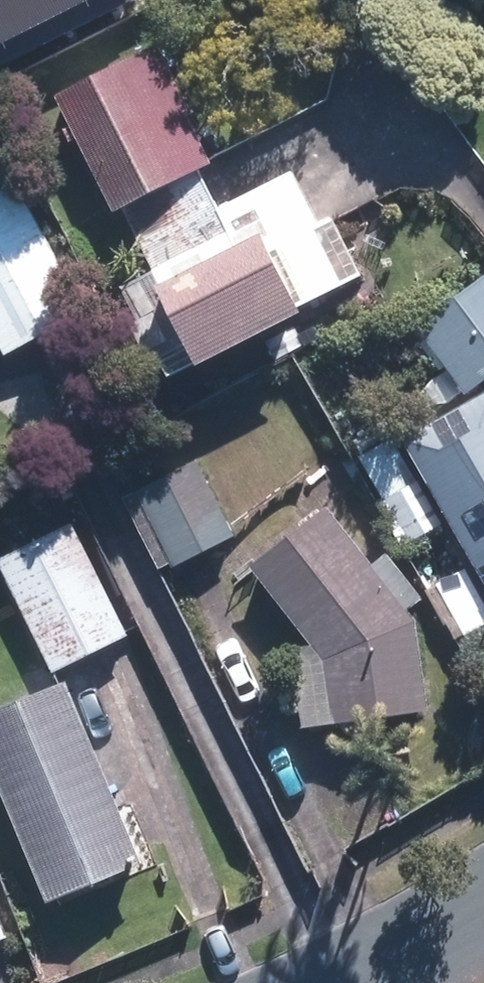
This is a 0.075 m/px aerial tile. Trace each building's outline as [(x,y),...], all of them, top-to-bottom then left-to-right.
[(94,0),(0,0),(0,47),(94,0)] [(64,94),(122,212),(218,165),(159,47),(64,94)] [(11,161),(0,166),(0,344),(6,356),(88,315),(11,161)] [(313,313),(271,234),(170,286),(211,366),(313,313)] [(420,323),(468,391),(483,380),(483,277),(420,323)] [(406,435),(483,572),(483,391),(406,435)] [(239,532),(202,457),(140,488),(176,562),(239,532)] [(426,595),(390,550),(376,560),(332,503),(254,562),(316,642),(299,644),(309,723),(434,707),(424,628),(415,629),(424,622),(412,607),(426,595)] [(75,518),(0,556),(0,563),(55,672),(133,633),(75,518)] [(469,565),(438,582),(466,632),(483,622),(483,592),(469,565)] [(71,677),(0,706),(0,770),(53,897),(146,859),(71,677)] [(0,913),(0,939),(9,935),(0,913)]
